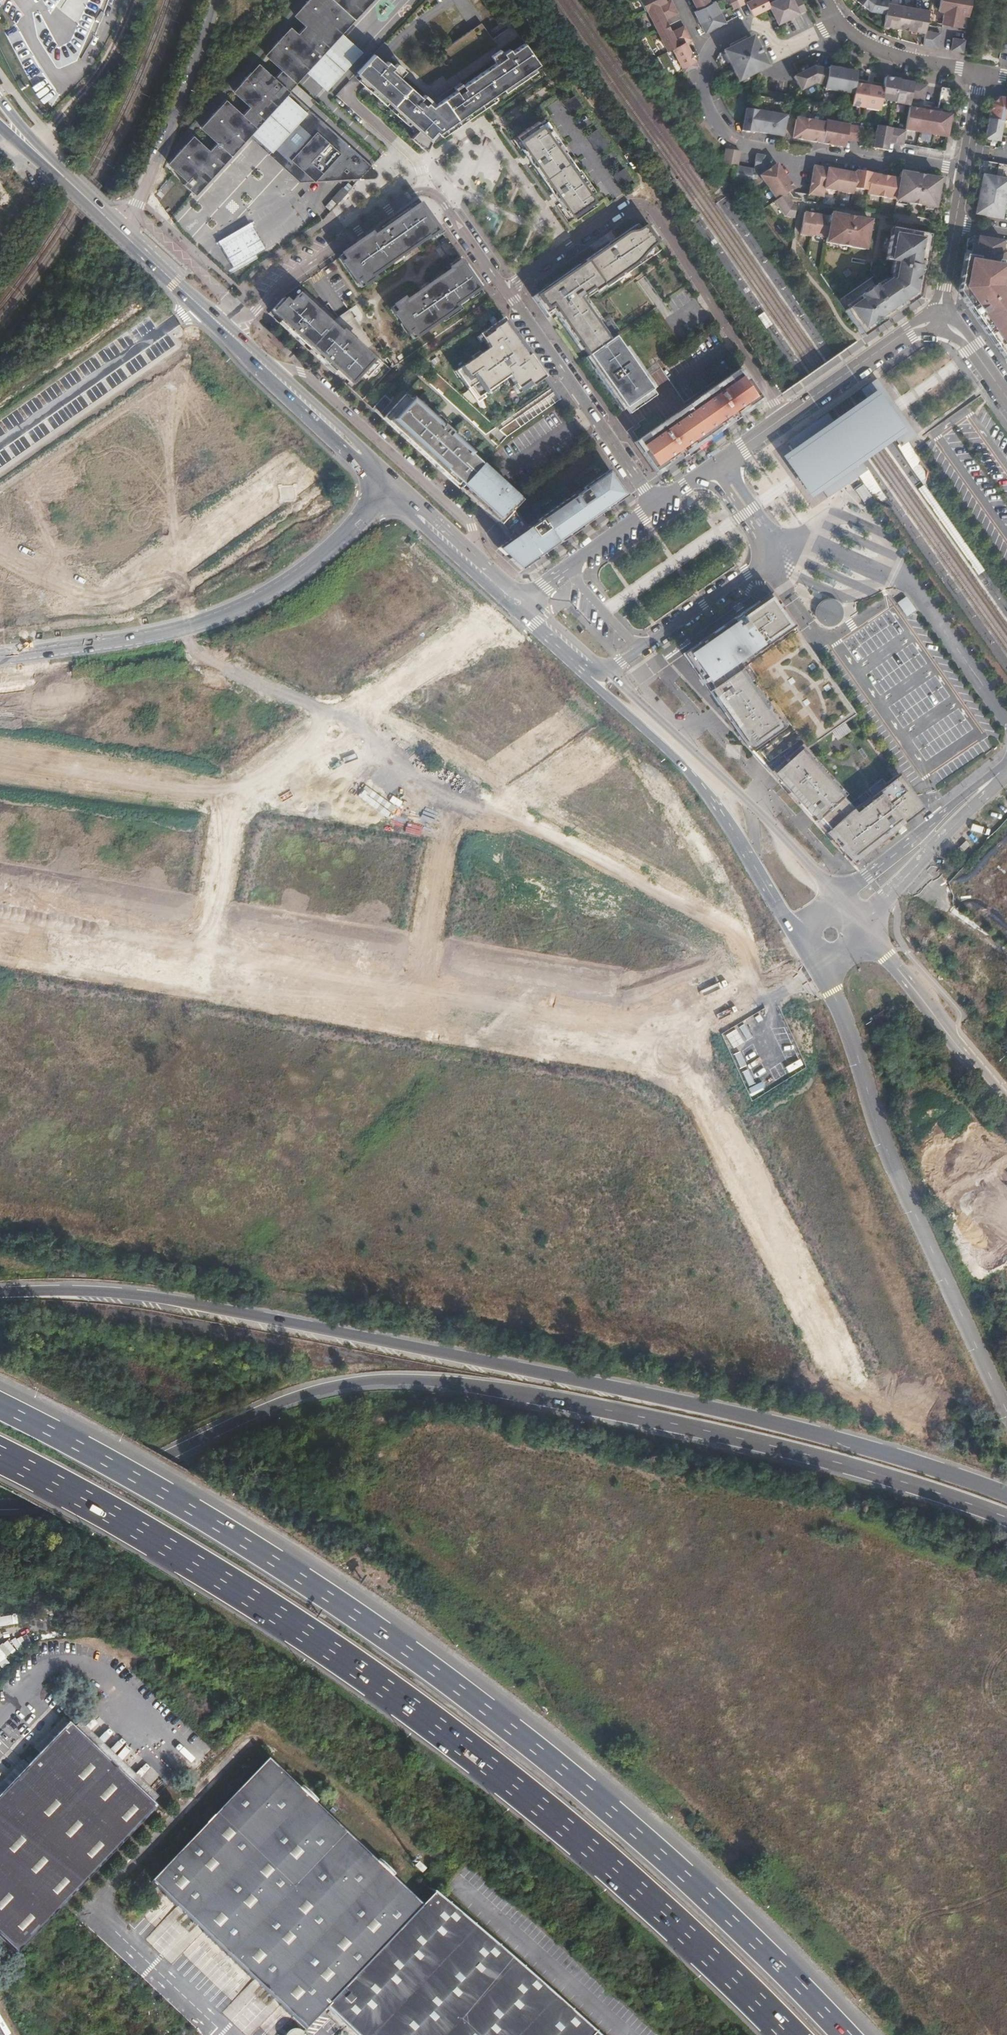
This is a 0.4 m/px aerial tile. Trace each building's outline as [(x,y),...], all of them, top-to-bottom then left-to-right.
[(55,6),(68,17),(82,27),(95,35),(108,0),(49,0),(55,6)] [(318,0),(317,0),(309,0),(302,8),(307,12),(300,20),(306,27),(299,35),(296,32),(289,40),(284,36),(273,48),(278,52),(271,60),(283,71),(275,79),(263,68),(255,77),(250,73),(240,84),(245,88),(238,96),(250,107),(242,115),(230,104),(223,112),(218,108),(207,120),(212,125),(205,133),(217,143),(209,151),(197,140),(190,149),(185,145),(175,156),(179,161),(172,169),(186,182),(190,177),(198,184),(215,166),(219,170),(244,142),(240,139),(250,128),(273,149),(282,140),(296,124),(304,132),(322,112),(314,105),(316,102),(297,84),(309,70),(333,92),(359,63),(335,41),(342,34),(343,33),(354,20),(358,24),(371,10),(367,6),(373,0),(318,0)] [(648,11),(666,2),(665,0),(640,0),(646,12),(647,12),(648,11)] [(658,31),(668,26),(665,18),(678,12),(672,0),(671,0),(666,2),(648,11),(658,31)] [(698,10),(710,4),(708,0),(693,0),(698,10)] [(740,6),(737,0),(727,0),(732,10),(740,6)] [(768,4),(766,0),(751,0),(746,3),(752,16),(769,7),(768,4)] [(778,24),(806,10),(801,0),(793,0),(792,1),(792,0),(776,0),(768,4),(769,7),(778,24)] [(929,11),(886,3),(887,0),(855,0),(870,11),(885,14),(883,25),(925,33),(925,31),(929,11)] [(955,0),(940,0),(938,11),(944,13),(941,24),(951,26),(955,0)] [(951,26),(960,28),(963,15),(968,17),(971,0),(955,0),(951,26)] [(695,12),(705,33),(724,23),(714,2),(710,4),(698,10),(695,12)] [(481,24),(472,30),(475,35),(485,28),(481,24)] [(375,55),(354,77),(415,132),(410,138),(426,152),(429,145),(488,104),(494,113),(547,77),(511,26),(492,39),(485,28),(475,35),(472,30),(402,79),(375,55)] [(668,51),(672,49),(686,42),(692,39),(685,27),(672,33),(668,26),(658,31),(668,51)] [(939,34),(925,31),(925,33),(923,45),(936,48),(937,48),(939,34)] [(367,54),(343,33),(342,34),(335,41),(359,63),(361,61),(367,54)] [(752,37),(724,52),(738,81),(767,67),(752,37)] [(950,50),(962,52),(964,40),(953,38),(950,50)] [(672,49),(684,73),(697,66),(686,42),(672,49)] [(388,61),(386,64),(400,77),(405,71),(397,63),(394,66),(388,61)] [(824,89),(839,91),(843,70),(828,68),(828,70),(826,82),(826,86),(826,87),(825,87),(824,89)] [(828,70),(812,69),(794,78),(800,90),(799,91),(800,92),(814,84),(826,86),(826,82),(828,70)] [(855,81),(857,73),(843,70),(839,91),(853,94),(855,84),(855,81)] [(899,81),(899,80),(885,78),(883,89),(881,100),(895,102),(899,81)] [(865,109),(870,82),(864,81),(863,85),(855,84),(853,94),(851,106),(865,109)] [(911,97),(913,84),(899,81),(895,102),(895,103),(909,106),(911,97)] [(879,111),(881,100),(883,89),(875,87),(875,83),(870,82),(865,109),(879,111)] [(924,100),(926,86),(923,85),(913,84),(911,97),(924,100)] [(953,105),(954,97),(948,89),(941,88),(939,103),(953,105)] [(985,140),(1000,143),(1003,122),(1006,122),(1006,99),(1000,98),(991,104),(985,140)] [(947,137),(951,116),(908,109),(908,111),(905,130),(947,137)] [(745,110),(743,122),(741,131),(753,134),(753,132),(782,137),(785,117),(745,110)] [(293,158),(316,180),(327,169),(337,178),(349,165),(361,176),(371,166),(375,161),(322,112),(304,132),(312,138),(297,154),(293,158)] [(792,139),(821,144),(824,124),(795,119),(792,139)] [(537,122),(515,137),(523,147),(520,149),(563,211),(566,209),(573,219),(594,204),(588,195),(588,194),(592,192),(548,129),(544,132),(537,122)] [(859,142),(860,142),(862,129),(824,122),(824,123),(824,124),(821,144),(844,148),(846,140),(859,142)] [(905,131),(877,126),(873,149),(887,151),(889,143),(903,146),(905,131)] [(297,154),(282,140),(273,149),(250,128),(240,139),(244,142),(248,137),(295,180),(316,180),(359,179),(373,179),(375,178),(377,177),(377,174),(377,171),(371,166),(361,176),(349,165),(337,178),(327,169),(316,180),(293,158),(297,154)] [(739,153),(724,150),(722,165),(736,168),(737,168),(739,153)] [(763,156),(755,155),(752,171),(754,171),(775,201),(773,202),(783,217),(792,218),(794,207),(790,206),(783,196),(788,192),(792,189),(776,165),(771,168),(763,156)] [(978,195),(975,214),(1001,219),(1006,187),(1006,166),(982,162),(981,161),(979,175),(982,176),(978,195)] [(895,201),(935,208),(940,180),(900,173),(899,179),(870,175),(871,174),(856,171),(855,174),(813,167),(808,195),(821,197),(823,189),(852,194),(853,189),(867,191),(866,195),(895,200),(895,201)] [(737,168),(736,168),(734,182),(735,182),(750,184),(752,170),(737,168)] [(623,169),(615,175),(622,185),(630,179),(623,169)] [(331,211),(341,199),(336,194),(325,206),(331,211)] [(420,201),(343,255),(346,260),(343,262),(356,281),(360,279),(364,285),(374,278),(372,275),(427,236),(428,238),(438,231),(435,225),(437,224),(420,201)] [(829,219),(803,214),(799,235),(825,240),(825,243),(864,250),(869,222),(830,215),(829,219)] [(650,247),(659,240),(648,224),(639,231),(635,225),(540,292),(554,313),(551,315),(564,333),(566,331),(580,350),(585,358),(588,356),(611,340),(598,322),(600,320),(585,299),(603,286),(605,288),(655,253),(650,247)] [(845,311),(863,337),(919,298),(929,240),(925,235),(891,229),(886,261),(893,262),(890,281),(885,280),(847,306),(849,309),(845,311)] [(958,292),(1006,362),(1006,295),(1002,288),(1006,265),(1003,265),(1004,262),(1006,252),(1001,251),(1003,242),(973,236),(967,238),(958,292)] [(467,295),(480,286),(466,265),(462,267),(459,263),(452,268),(452,270),(406,302),(404,300),(396,305),(400,312),(397,314),(409,331),(412,328),(416,334),(469,298),(467,295)] [(533,297),(547,318),(551,315),(554,313),(540,292),(533,297)] [(314,355),(325,365),(328,363),(350,382),(359,372),(365,378),(377,365),(342,332),(340,334),(300,297),(292,306),(285,300),(274,313),(291,329),(288,332),(296,338),(296,339),(297,339),(298,339),(299,339),(300,338),(301,338),(317,352),(314,355)] [(515,335),(503,318),(501,320),(512,337),(515,335)] [(532,387),(544,378),(536,366),(534,368),(527,357),(517,343),(519,341),(515,335),(512,337),(501,320),(479,335),(488,349),(454,372),(467,391),(470,389),(477,399),(482,396),(508,377),(519,392),(530,385),(532,387)] [(577,352),(580,350),(566,331),(564,333),(577,352)] [(651,385),(616,336),(611,340),(588,356),(596,367),(593,369),(614,399),(617,397),(625,409),(651,391),(648,387),(651,385)] [(534,368),(536,366),(519,341),(517,343),(527,357),(534,368)] [(588,356),(585,358),(593,369),(596,367),(588,356)] [(634,443),(657,476),(762,402),(739,369),(698,398),(700,401),(678,417),(676,414),(634,443)] [(791,447),(782,453),(811,495),(821,489),(828,498),(840,490),(844,487),(847,484),(857,477),(909,442),(907,439),(916,433),(876,376),(867,382),(869,384),(861,390),(817,420),(787,441),(791,447)] [(521,395),(532,387),(530,385),(519,392),(521,395)] [(470,389),(467,391),(476,403),(484,398),(482,396),(477,399),(470,389)] [(655,396),(651,391),(625,409),(629,414),(655,396)] [(459,488),(481,465),(471,455),(472,453),(412,398),(410,401),(404,395),(383,418),(459,488)] [(521,571),(527,566),(559,544),(627,496),(609,470),(583,488),(584,490),(571,500),(569,498),(541,518),(542,520),(529,529),(515,508),(521,501),(481,465),(459,488),(499,525),(509,538),(510,540),(497,548),(521,571)] [(295,513),(286,523),(298,534),(307,524),(295,513)] [(839,709),(828,694),(836,688),(773,597),(766,602),(759,606),(758,604),(745,613),(748,616),(742,620),(740,617),(684,656),(710,692),(713,690),(718,696),(714,698),(751,751),(772,773),(781,783),(790,793),(792,791),(801,801),(799,803),(811,815),(813,813),(818,818),(829,830),(826,833),(832,839),(834,837),(840,844),(838,846),(851,861),(865,849),(867,852),(879,842),(877,840),(887,831),(890,834),(896,828),(893,825),(899,821),(902,824),(921,809),(897,775),(886,783),(887,785),(870,799),(873,802),(854,816),(850,811),(852,809),(842,798),(844,795),(835,784),(832,786),(825,778),(827,776),(809,757),(807,755),(809,753),(806,749),(855,714),(847,704),(839,709)] [(818,607),(818,608),(842,619),(843,618),(843,614),(843,609),(841,606),(839,604),(836,601),(832,600),(828,600),(824,601),(821,603),(818,607)] [(905,600),(897,604),(904,617),(912,613),(905,600)] [(842,619),(818,608),(816,612),(816,614),(817,618),(820,622),(824,625),(828,627),(831,627),(834,626),(839,624),(842,619)] [(988,736),(963,749),(968,759),(993,747),(988,736)] [(858,750),(863,759),(866,757),(860,748),(858,750)] [(0,1793),(0,1934),(17,1951),(157,1807),(69,1722),(0,1793)] [(303,1791),(270,1759),(152,1881),(306,2030),(329,2007),(328,2006),(423,1907),(390,1875),(392,1873),(382,1863),(380,1865),(314,1801),(315,1799),(305,1790),(303,1791)] [(343,2020),(358,2034),(598,2034),(573,2011),(439,1893),(330,2007),(343,2020)]
